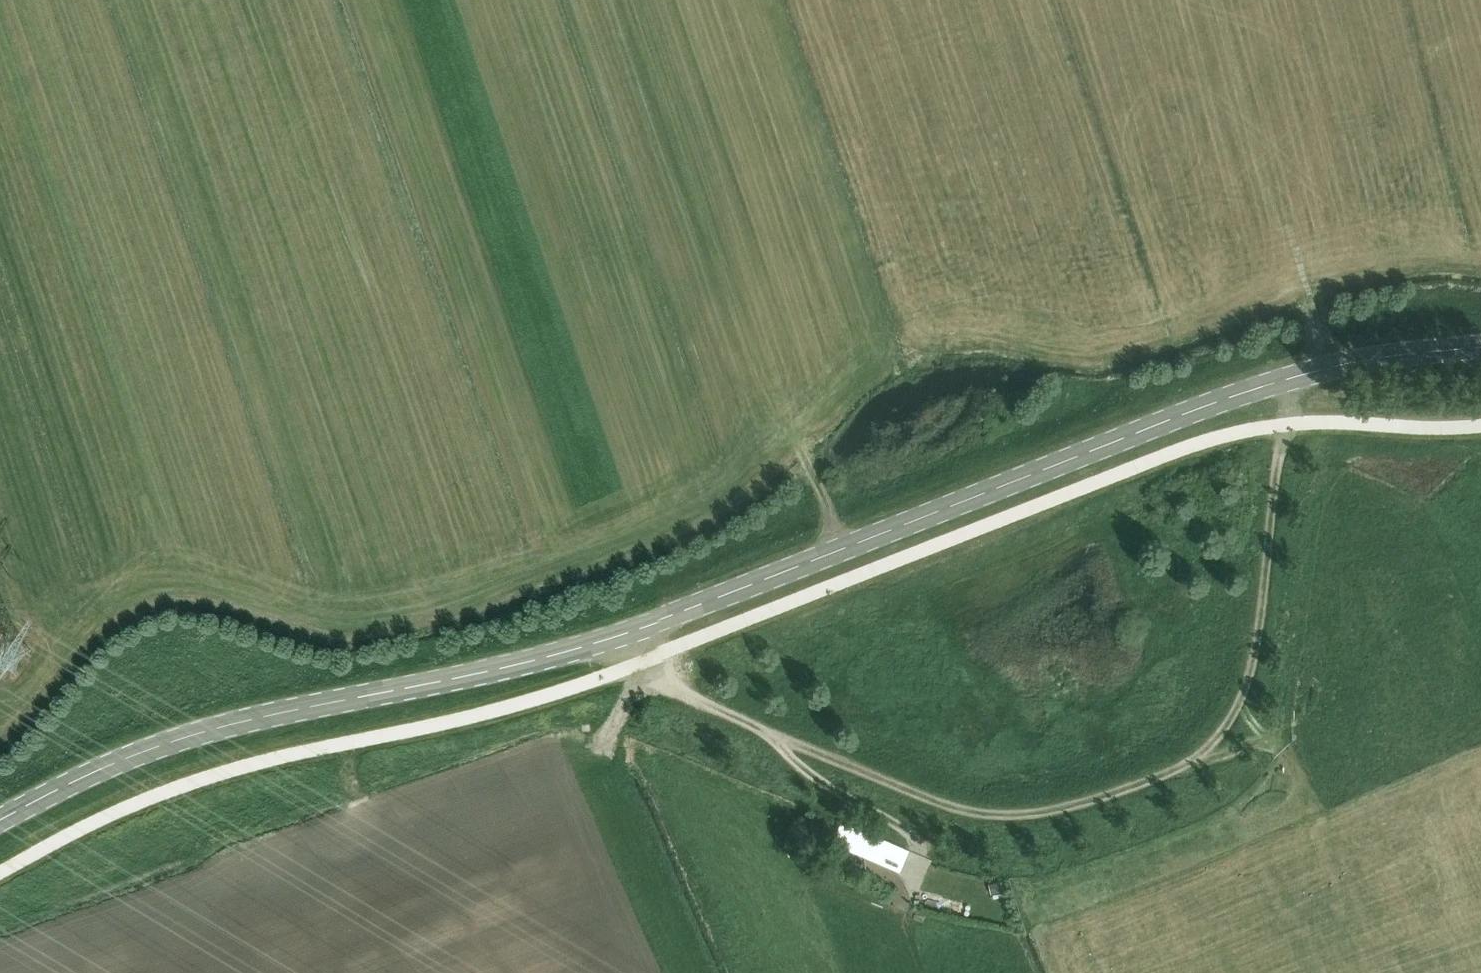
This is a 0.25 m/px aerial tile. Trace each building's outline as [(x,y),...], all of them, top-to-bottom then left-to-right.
[(989,908),(1003,910),(1004,897),(991,896),(989,908)]
